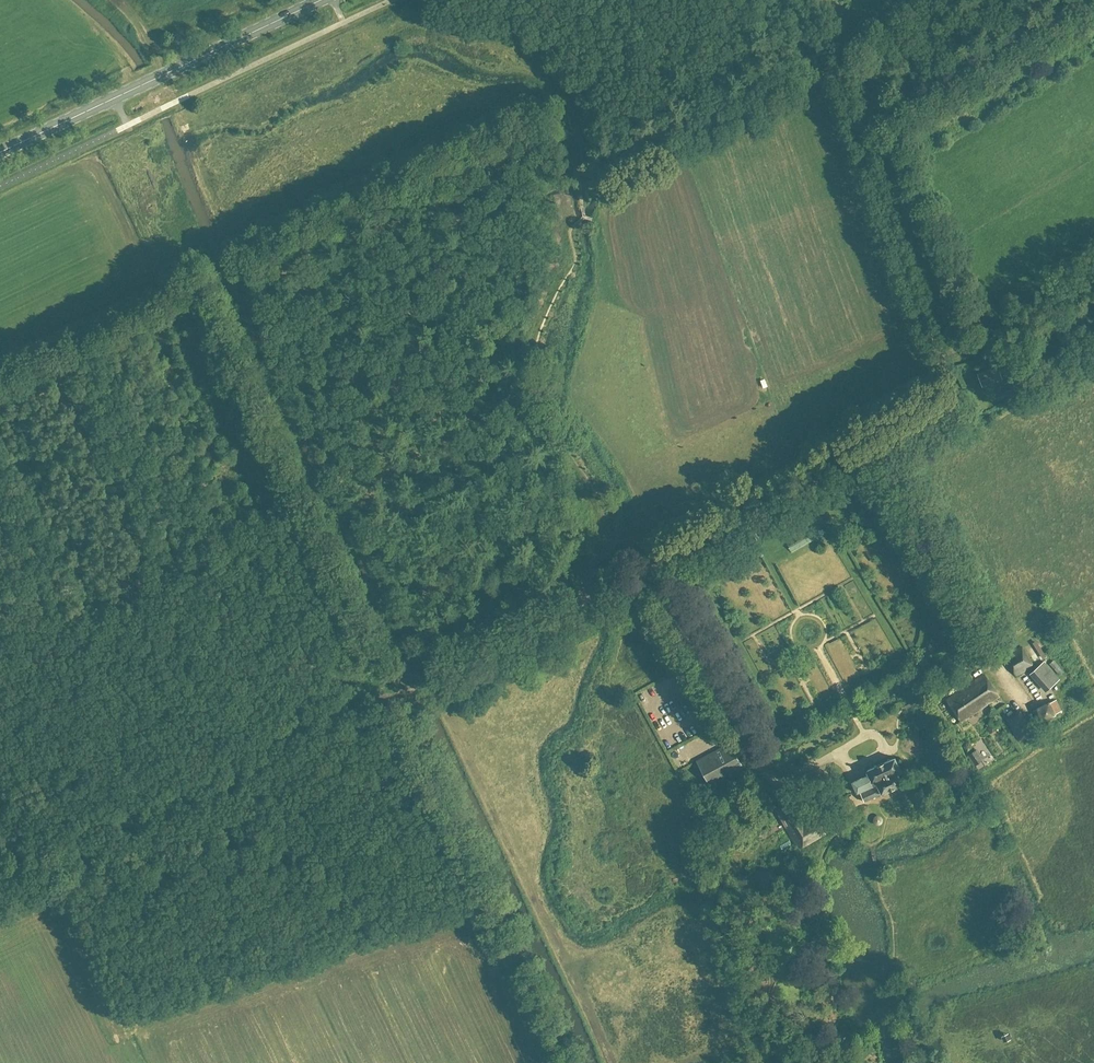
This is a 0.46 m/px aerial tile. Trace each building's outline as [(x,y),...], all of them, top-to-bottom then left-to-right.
[(173,123),(176,132),(186,129),(183,120),(173,123)] [(998,366),(978,373),(982,386),(1003,379),(998,366)] [(1008,391),(1015,387),(1012,380),(1005,383),(1008,391)] [(825,533),(822,527),(806,537),(806,536),(789,546),(792,552),(825,533)] [(1017,675),(1034,665),(1022,647),(1005,656),(1017,675)] [(799,682),(808,677),(798,658),(789,662),(799,682)] [(1064,671),(1054,660),(1050,664),(1060,675),(1064,671)] [(1044,661),(1034,670),(1038,675),(1034,678),(1042,687),(1046,683),(1050,688),(1060,679),(1044,661)] [(984,674),(946,699),(961,722),(1000,697),(984,674)] [(810,682),(803,684),(807,700),(815,698),(810,682)] [(1033,710),(1039,722),(1062,710),(1056,699),(1033,710)] [(1019,741),(1032,734),(1020,711),(1007,718),(1019,741)] [(744,769),(729,743),(697,761),(712,787),(744,769)] [(967,755),(975,766),(985,759),(977,748),(967,755)] [(862,794),(864,800),(882,792),(903,783),(899,775),(902,772),(896,757),(869,769),(870,773),(854,780),(860,795),(862,794)] [(844,798),(849,808),(857,804),(852,794),(844,798)] [(799,849),(826,835),(818,820),(806,827),(792,802),(777,810),(799,849)] [(767,811),(778,805),(776,803),(765,809),(767,811)] [(778,849),(789,845),(787,839),(776,843),(778,849)]
